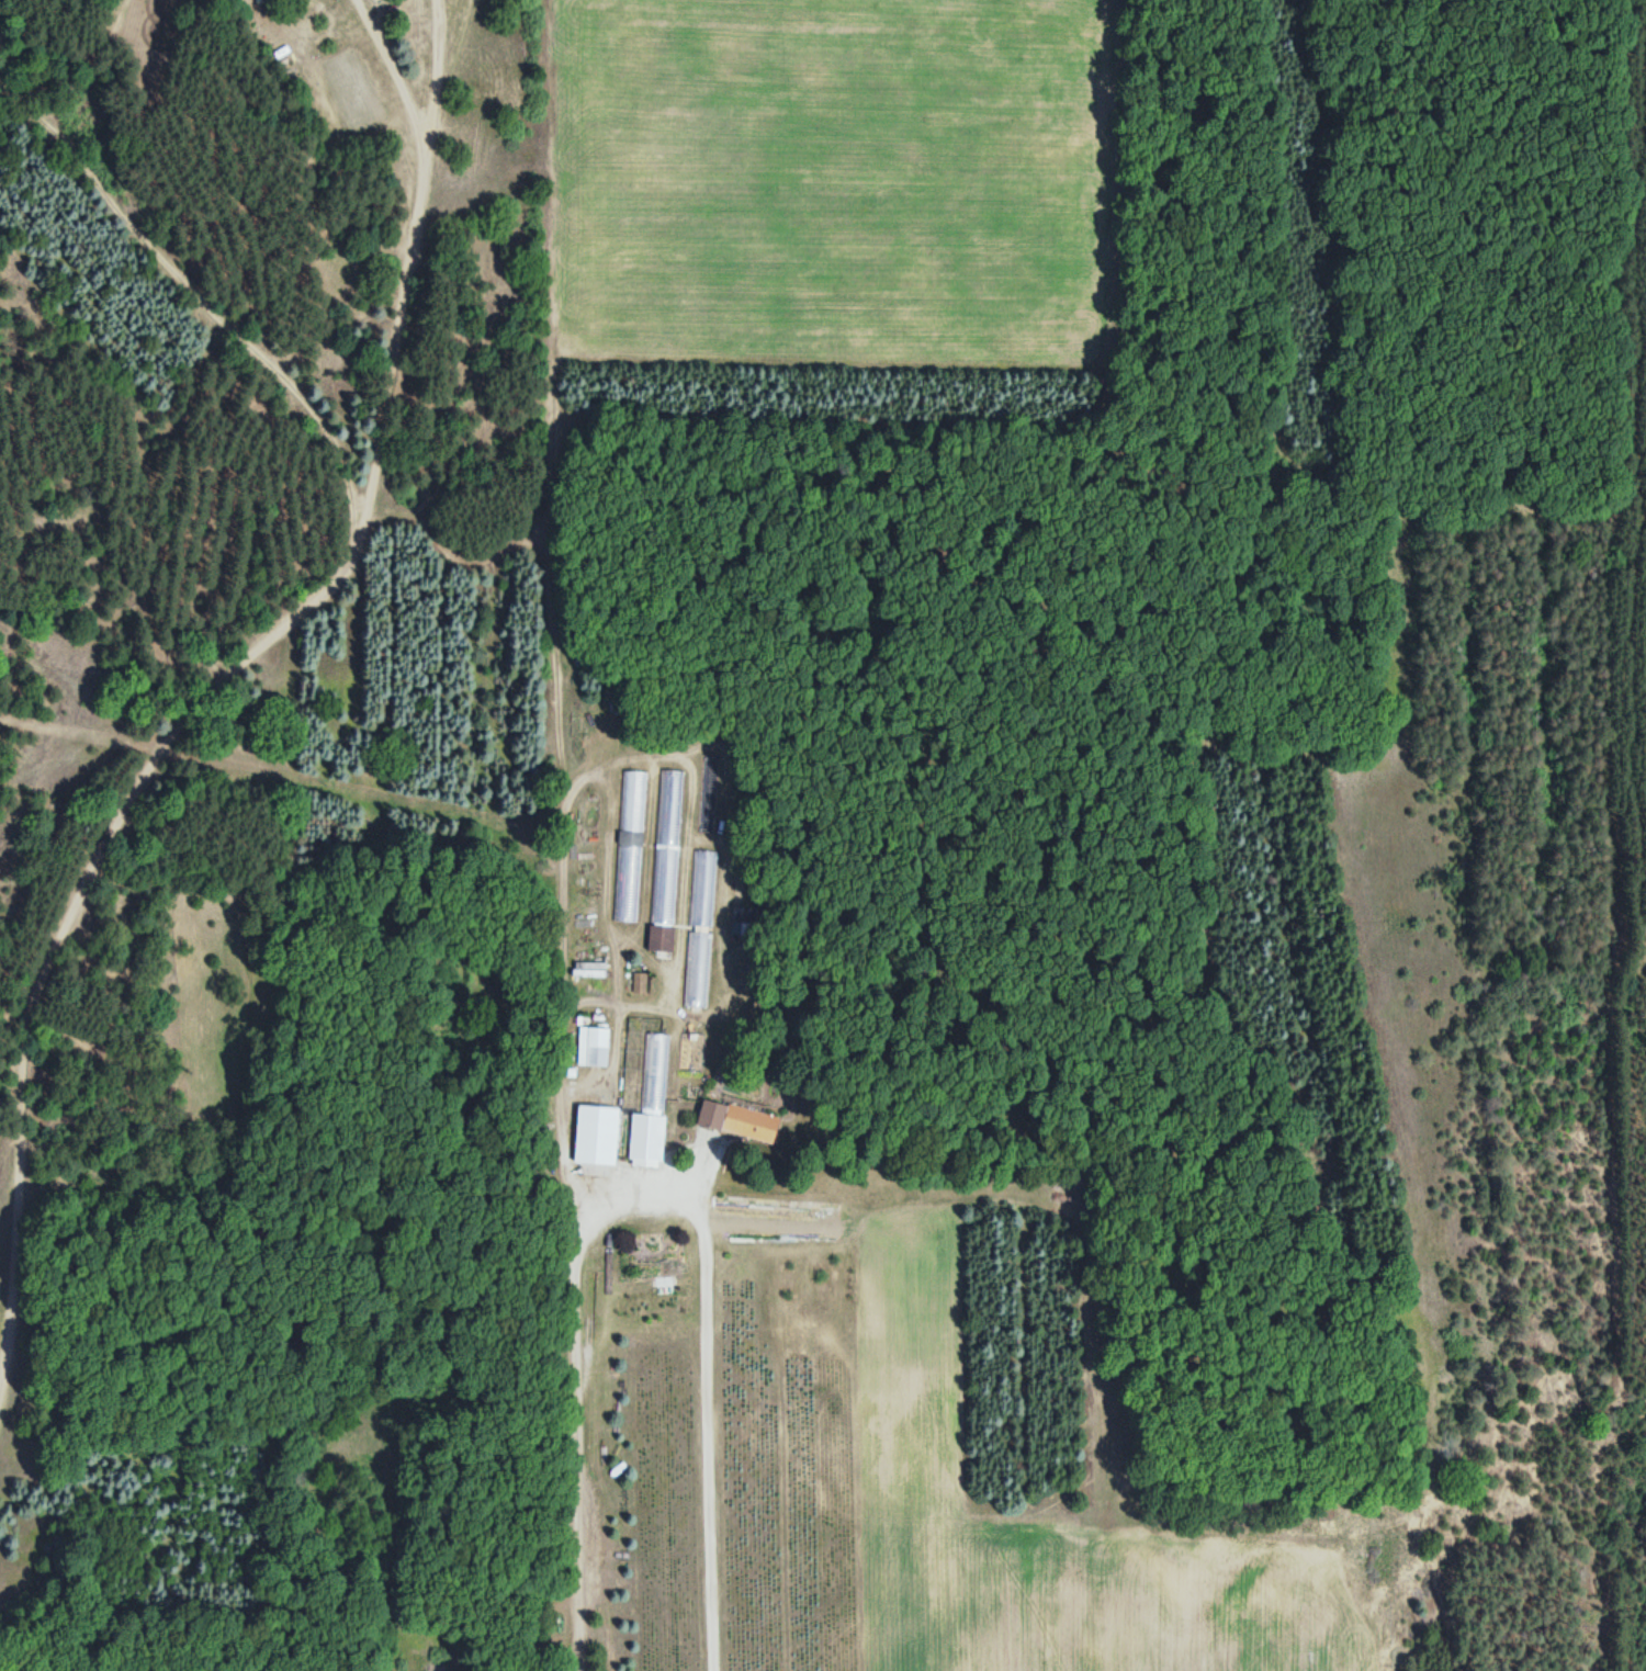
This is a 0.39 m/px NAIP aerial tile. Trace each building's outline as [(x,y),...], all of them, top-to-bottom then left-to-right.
[(650,951),(672,952),(681,770),(659,769),(650,951)] [(638,922),(645,771),(621,770),(614,921),(638,922)] [(685,1008),(708,1009),(717,851),(694,850),(685,1008)] [(572,976),(604,976),(604,963),(572,963),(572,976)] [(607,1066),(607,1027),(577,1027),(577,1066),(607,1066)] [(660,1168),(668,1035),(626,1033),(623,1092),(641,1094),(640,1115),(628,1114),(625,1165),(660,1168)] [(702,1034),(681,1034),(681,1073),(702,1073),(702,1034)] [(619,1109),(573,1107),(571,1162),(617,1164),(619,1109)] [(695,1132),(744,1132),(744,1107),(695,1107),(695,1132)]
